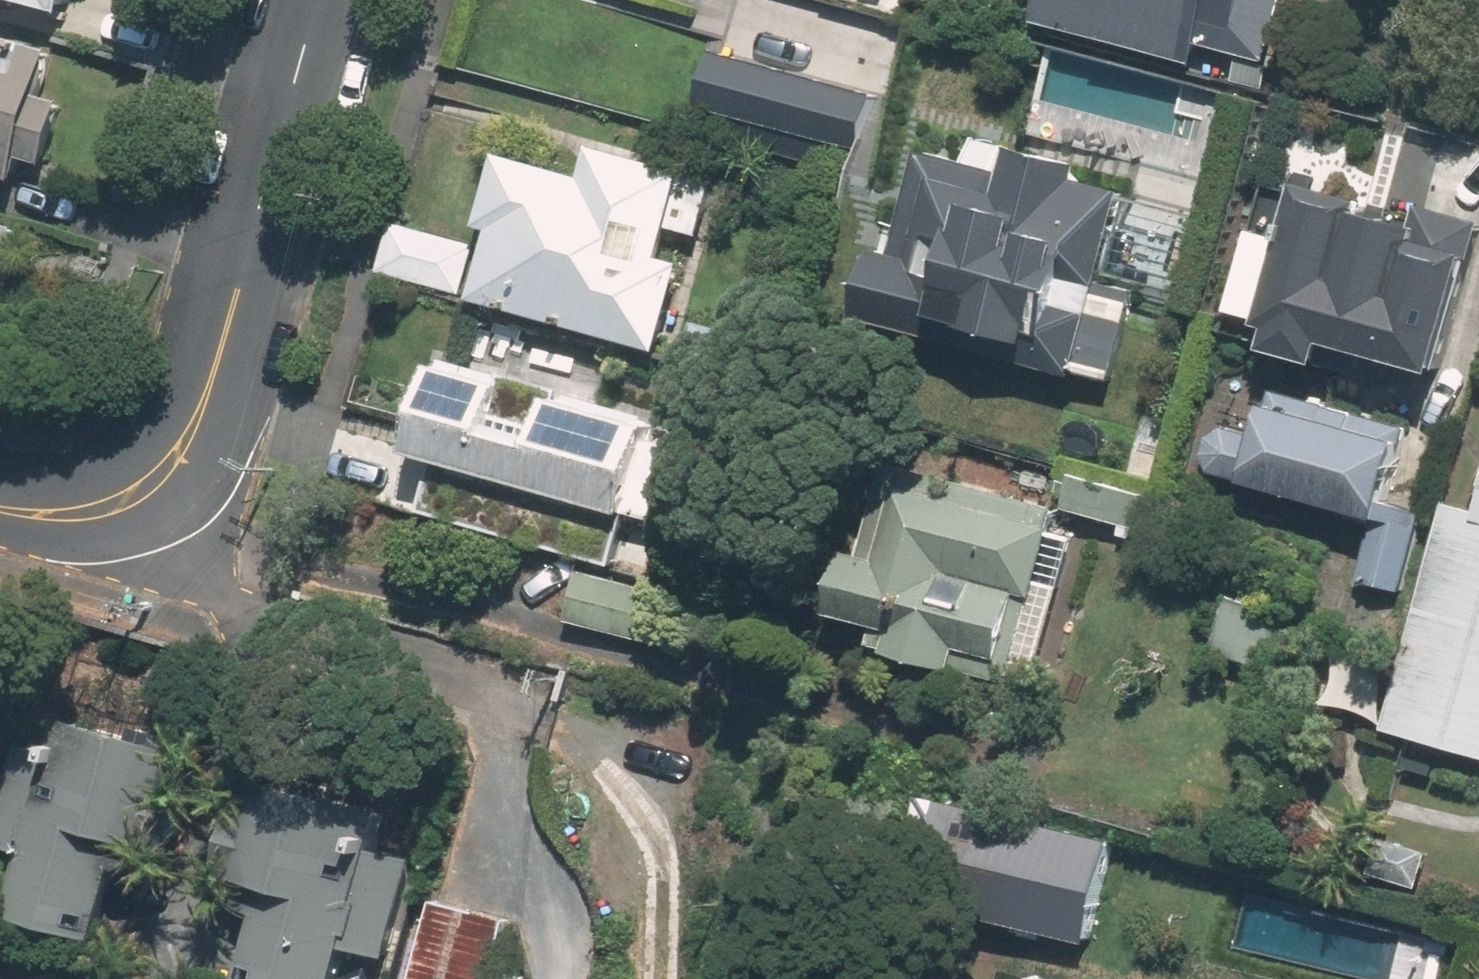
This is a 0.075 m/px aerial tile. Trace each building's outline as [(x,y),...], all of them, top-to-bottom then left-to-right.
[(75,15),(79,0),(23,0),(75,15)] [(1212,21),(1245,31),(1253,0),(1057,0),(1052,18),(1201,60),(1212,21)] [(26,181),(32,160),(57,167),(76,104),(52,96),(63,59),(66,49),(0,29),(0,173),(26,181)] [(724,47),(708,103),(861,148),(877,93),(724,47)] [(1107,292),(1131,207),(1137,188),(1090,175),(1094,161),(1028,142),(1023,156),(1018,174),(933,150),(908,235),(903,251),(892,248),(873,314),(1117,384),(1136,318),(1140,301),(1107,292)] [(671,254),(686,202),(695,169),(602,143),(593,175),(522,155),(508,151),(488,222),(502,226),(481,297),(670,350),(695,261),(671,254)] [(1345,338),(1450,366),(1478,262),(1478,247),(1434,235),(1441,209),(1317,175),(1310,201),(1278,319),(1286,322),(1280,345),(1339,361),(1345,338)] [(400,222),(386,270),(464,293),(478,244),(400,222)] [(709,454),(657,440),(663,421),(450,360),(445,379),(424,449),(445,455),(430,509),(622,564),(637,510),(689,525),(709,454)] [(1352,521),(1374,527),(1360,577),(1404,590),(1426,512),(1394,503),(1412,438),(1276,400),(1265,437),(1229,427),(1216,435),(1210,457),(1219,470),(1253,479),(1355,508),(1352,521)] [(1167,494),(1084,471),(1073,508),(1156,531),(1167,494)] [(966,660),(1013,673),(1035,593),(1044,595),(1063,525),(1057,524),(1061,509),(939,475),(935,490),(913,483),(894,551),(864,542),(845,609),(844,614),(903,630),(899,647),(965,665),(966,660)] [(1456,499),(1390,726),(1478,752),(1478,505),(1456,499)] [(675,587),(589,562),(572,619),(659,644),(675,587)] [(1290,611),(1232,595),(1216,651),(1274,668),(1290,611)] [(17,912),(110,934),(133,835),(178,845),(202,742),(94,717),(76,793),(11,778),(0,825),(0,845),(31,852),(17,912)] [(265,880),(258,907),(272,911),(255,978),(352,978),(359,953),(401,963),(428,856),(394,848),(404,806),(257,769),(232,871),(265,880)] [(1019,921),(1015,934),(1043,942),(1047,929),(1101,944),(1131,841),(881,769),(851,873),(1019,921)] [(1388,835),(1378,873),(1426,886),(1436,848),(1388,835)] [(438,896),(417,978),(499,978),(515,915),(438,896)] [(1034,970),(1032,978),(1071,978),(1034,970)]
